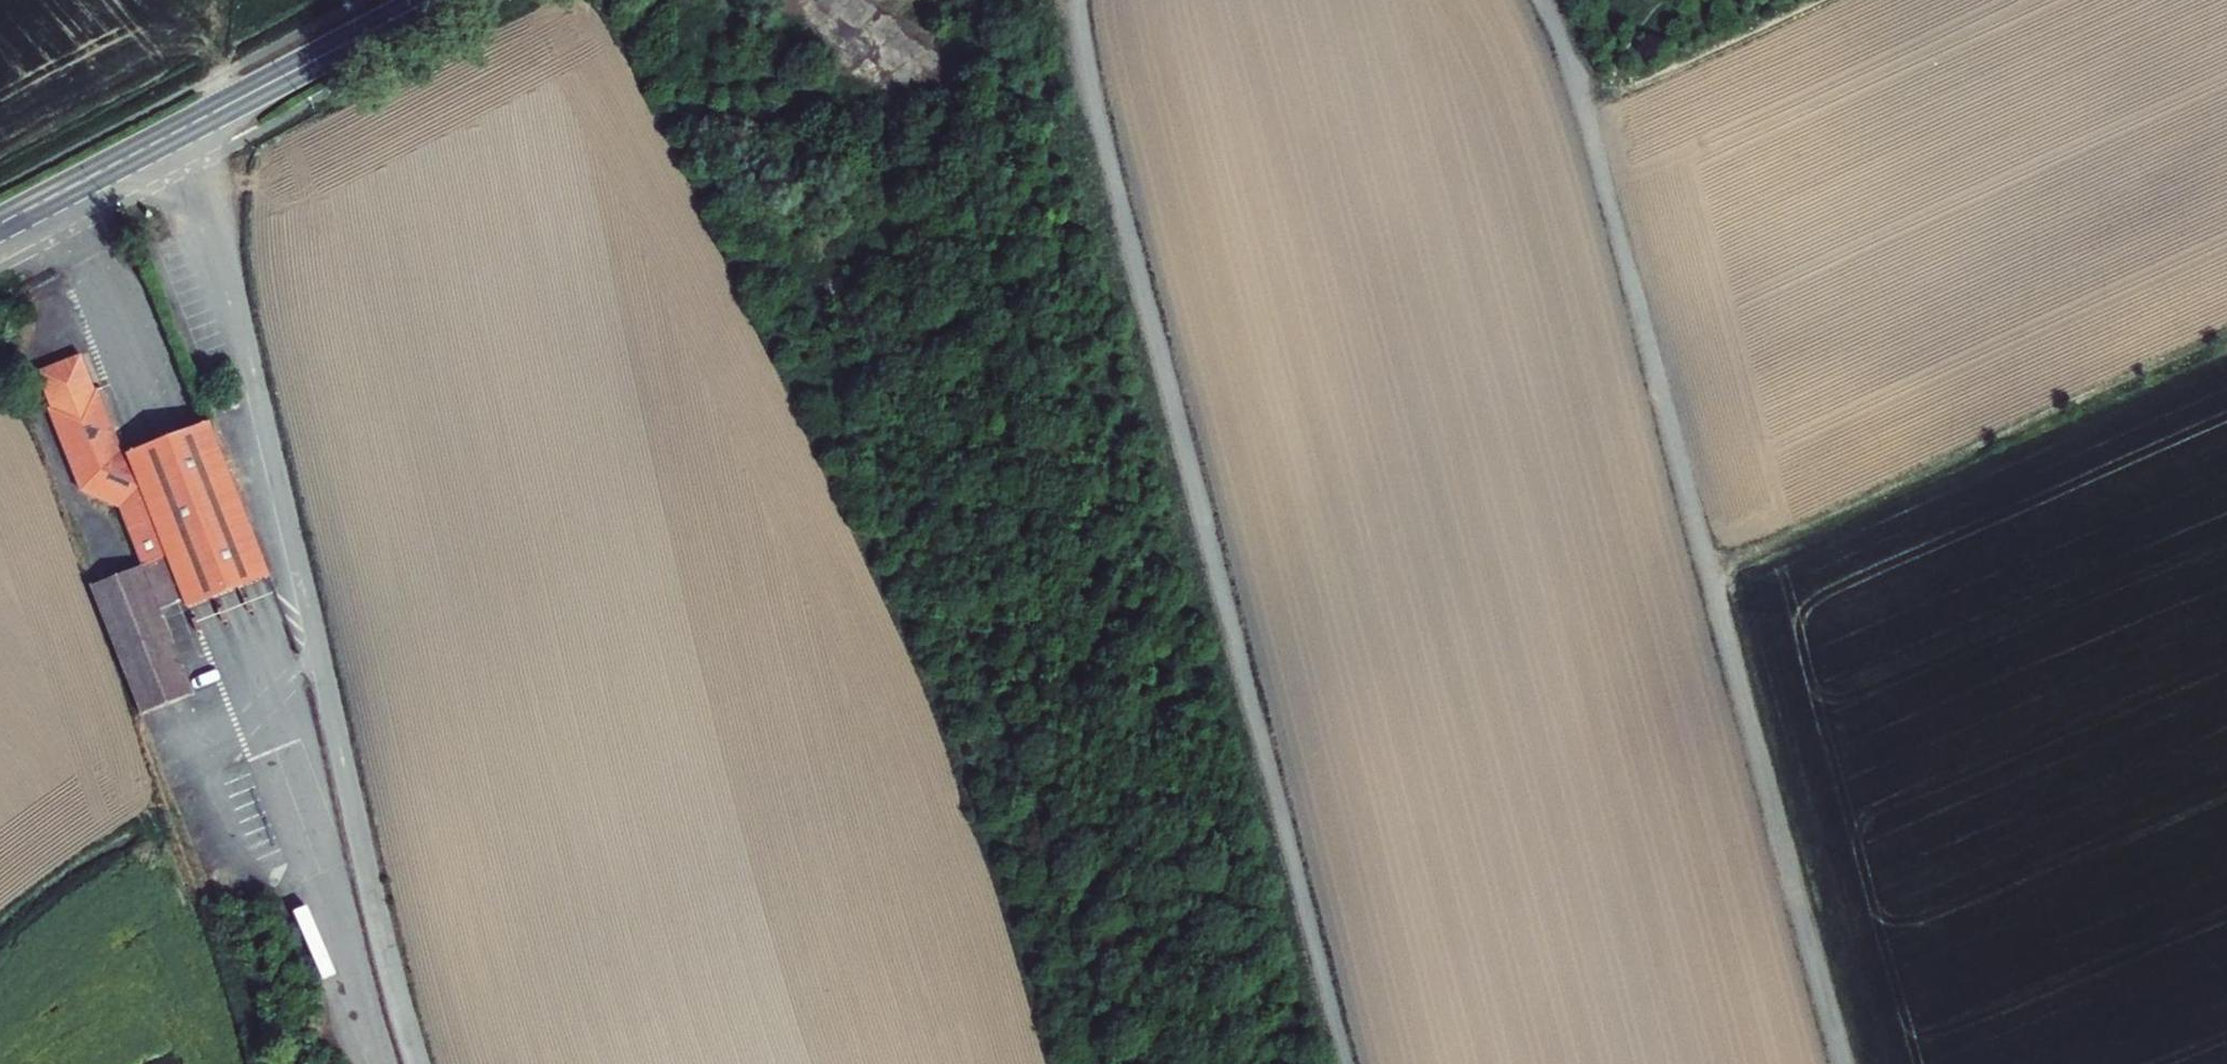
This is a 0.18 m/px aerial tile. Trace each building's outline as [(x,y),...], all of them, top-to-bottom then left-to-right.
[(210,425),(129,454),(105,396),(102,397),(89,361),(39,379),(52,415),(49,416),(87,506),(116,513),(140,570),(91,589),(136,721),(193,699),(162,620),(270,578),(210,425)]
